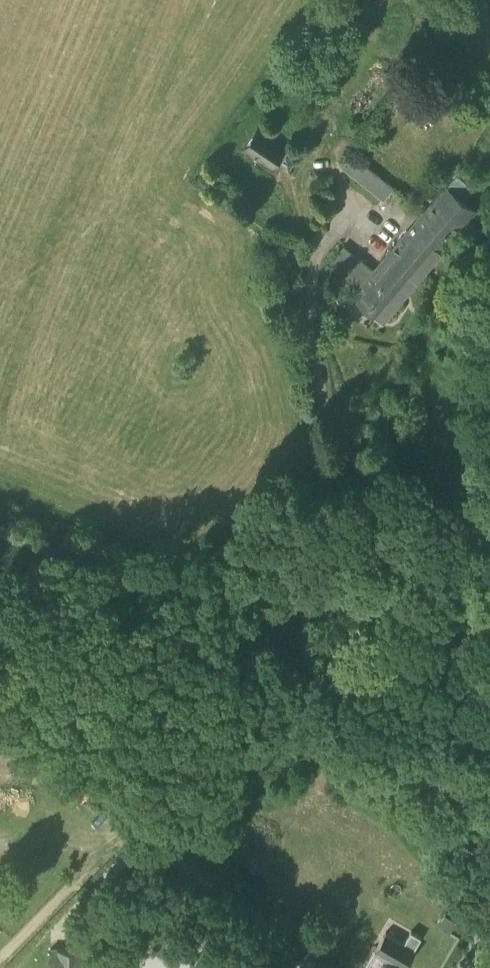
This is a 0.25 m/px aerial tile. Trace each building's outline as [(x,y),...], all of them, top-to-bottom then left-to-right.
[(240,159),(255,169),(272,145),(257,135),(240,159)] [(286,154),(272,145),(255,169),(270,179),(286,154)] [(342,173),(383,207),(393,196),(351,162),(342,173)] [(355,305),(383,328),(387,324),(463,233),(474,219),(463,210),(474,198),(457,183),(425,222),(373,283),(355,305)] [(331,272),(339,279),(351,265),(343,258),(331,272)] [(373,283),(351,265),(339,279),(333,286),(355,305),(373,283)] [(457,922),(445,915),(438,926),(450,933),(457,922)] [(186,932),(191,939),(204,928),(198,921),(186,932)] [(375,950),(393,961),(403,966),(405,967),(416,949),(386,931),(375,950)] [(100,948),(51,948),(51,967),(100,967),(100,948)] [(100,948),(100,967),(126,967),(126,948),(100,948)] [(384,961),(391,965),(393,961),(375,950),(374,949),(363,967),(380,967),(384,961)]
